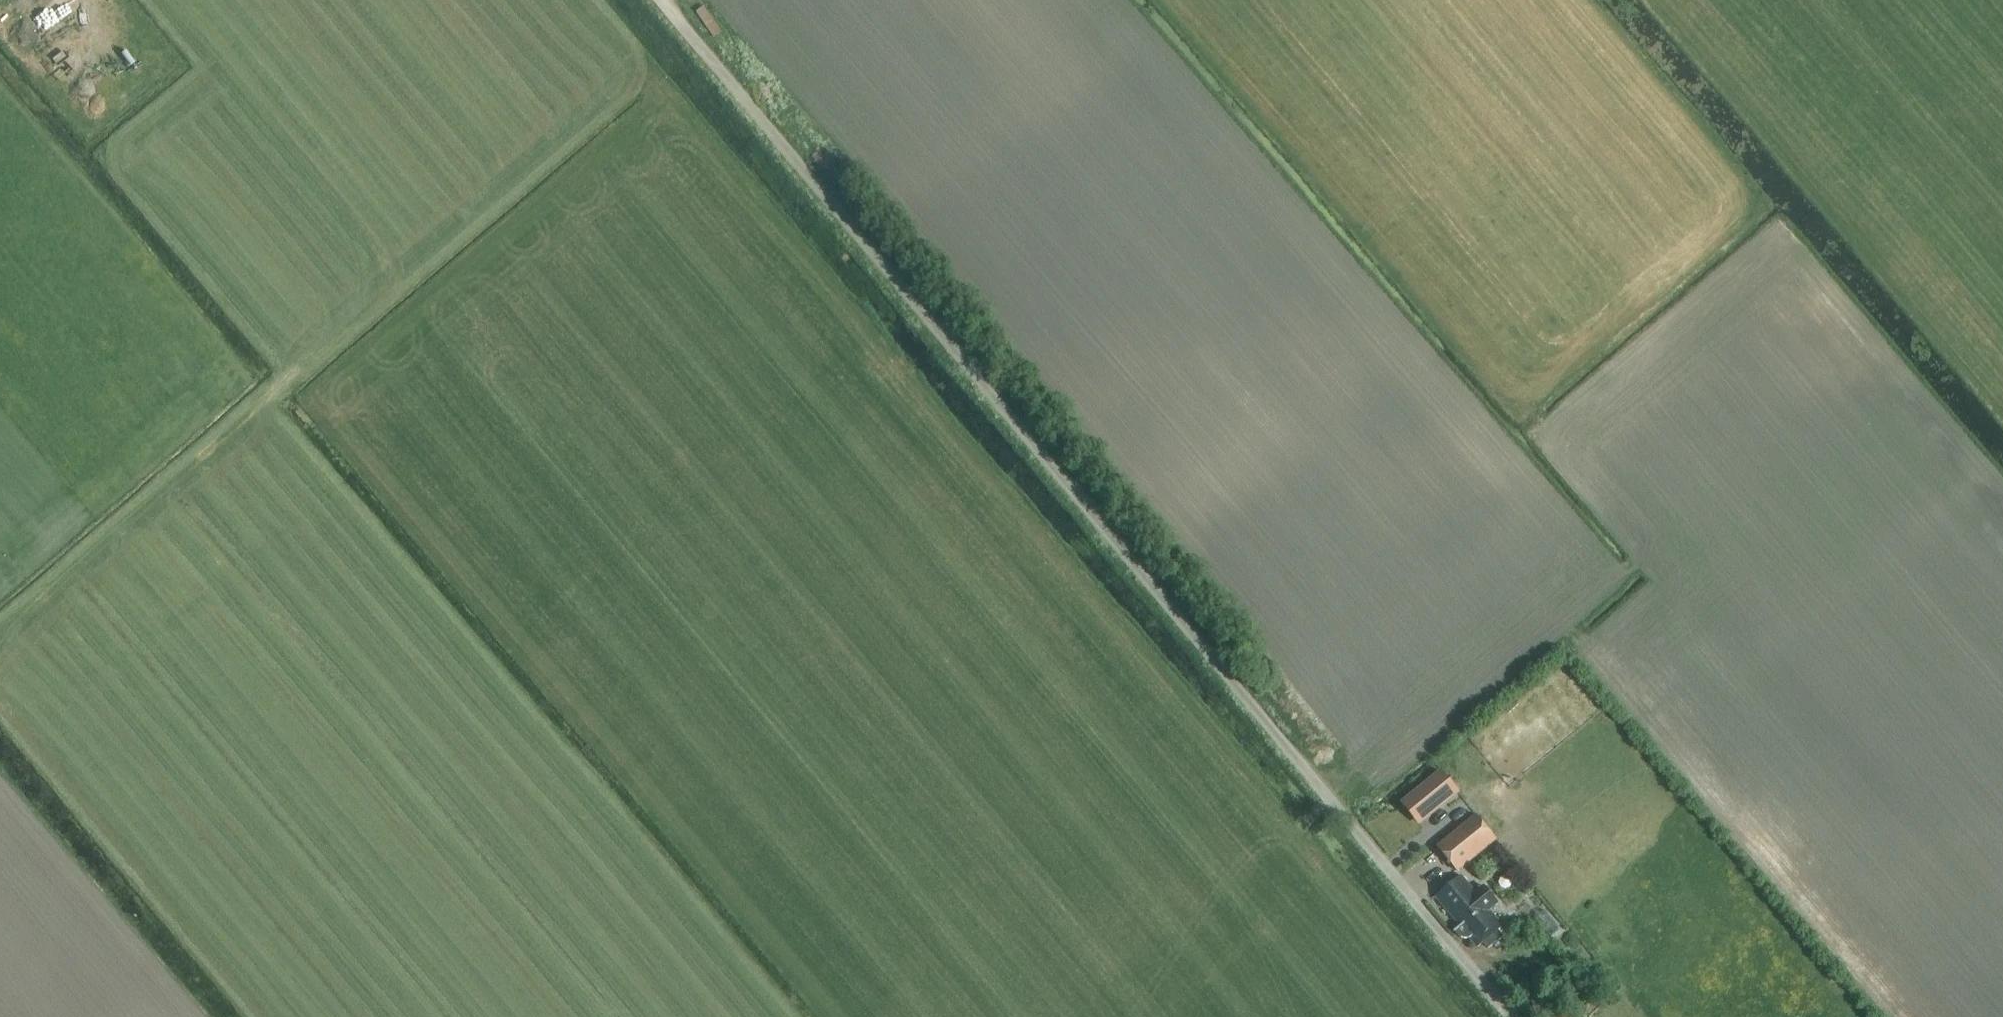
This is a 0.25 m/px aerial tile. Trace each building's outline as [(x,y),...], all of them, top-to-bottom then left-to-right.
[(1440,772),(1401,804),(1417,823),(1456,792),(1440,772)] [(1564,792),(1554,800),(1564,811),(1574,803),(1564,792)] [(1457,873),(1477,857),(1498,841),(1476,815),(1436,847),(1457,873)] [(1475,892),(1461,876),(1434,898),(1459,928),(1454,932),(1458,937),(1462,939),(1465,940),(1467,940),(1469,939),(1477,949),(1482,944),(1488,950),(1503,937),(1498,931),(1503,927),(1490,911),(1499,904),(1483,886),(1475,892)] [(1560,995),(1571,987),(1562,976),(1552,984),(1560,995)]
